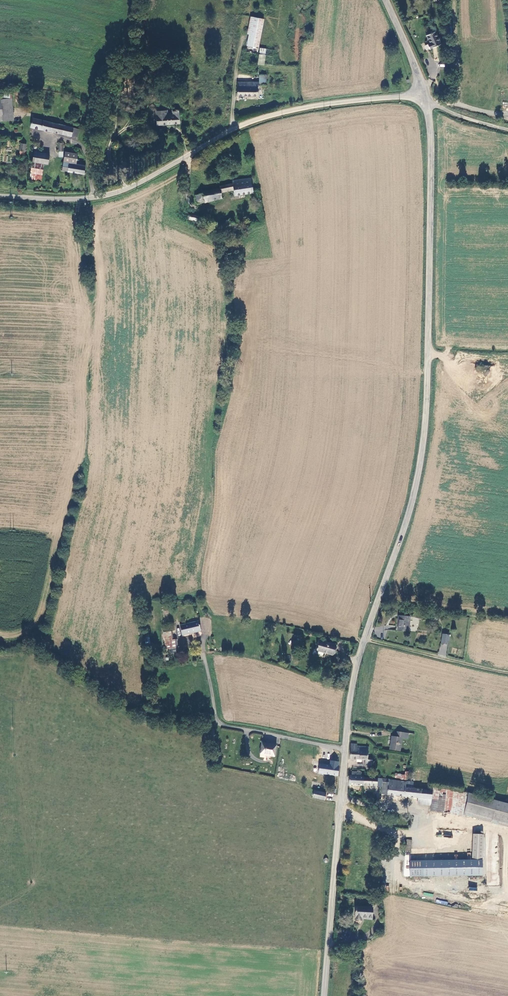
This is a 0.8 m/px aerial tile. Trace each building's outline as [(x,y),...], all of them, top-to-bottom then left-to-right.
[(264,22),(251,20),(248,38),(250,38),(248,50),(260,52),(264,22)] [(436,31),(426,36),(430,43),(427,44),(430,49),(442,43),(436,31)] [(170,63),(161,64),(163,79),(171,78),(170,63)] [(259,81),(237,81),(237,95),(257,95),(257,85),(260,85),(260,81),(259,81)] [(0,99),(0,120),(12,120),(10,99),(0,99)] [(166,114),(165,109),(154,110),(155,124),(177,122),(177,109),(171,109),(171,113),(166,114)] [(30,119),(28,127),(76,137),(77,130),(72,128),(30,119)] [(64,152),(63,163),(76,164),(77,153),(64,152)] [(31,162),(42,164),(46,164),(47,155),(32,153),(31,162)] [(29,178),(35,179),(40,180),(42,164),(31,162),(29,178)] [(76,164),(63,163),(62,163),(61,171),(83,173),(84,165),(76,164)] [(255,194),(253,179),(234,181),(235,184),(236,190),(237,196),(255,194)] [(236,190),(235,184),(220,187),(220,189),(221,193),(236,190)] [(221,193),(220,189),(203,192),(203,194),(196,195),(198,204),(222,200),(221,193)] [(230,220),(217,227),(223,237),(230,233),(232,237),(238,233),(230,220)] [(410,617),(399,616),(397,630),(409,631),(410,617)] [(201,630),(199,620),(179,625),(181,635),(201,630)] [(443,634),(441,644),(448,645),(449,635),(443,634)] [(163,641),(164,650),(168,650),(169,654),(176,653),(174,640),(170,640),(163,641)] [(336,646),(319,641),(316,651),(332,656),(333,651),(334,652),(336,646)] [(413,734),(401,732),(400,737),(393,736),(391,749),(401,750),(403,738),(412,740),(413,734)] [(351,743),(349,758),(365,759),(364,765),(367,765),(367,758),(367,747),(357,746),(357,743),(351,743)] [(275,758),(276,746),(262,744),(260,757),(269,759),(270,757),(275,758)] [(338,775),(339,766),(319,764),(319,767),(318,773),(338,775)] [(348,786),(364,787),(365,777),(365,776),(361,776),(361,772),(353,771),(352,776),(349,776),(348,786)] [(365,777),(364,787),(377,788),(378,778),(365,777)] [(419,798),(432,799),(433,791),(406,788),(407,782),(388,780),(388,779),(384,778),(383,788),(382,795),(419,798)] [(313,790),(312,799),(325,800),(326,792),(313,790)] [(432,806),(431,812),(452,814),(453,792),(433,790),(433,791),(432,799),(432,806)] [(507,819),(507,800),(468,791),(468,794),(467,809),(507,819)] [(466,815),(467,809),(468,794),(453,792),(452,814),(466,815)] [(413,880),(486,874),(485,859),(485,833),(477,833),(477,859),(413,864),(413,880)] [(498,885),(498,873),(487,873),(487,885),(498,885)] [(372,918),(373,908),(356,907),(355,920),(362,920),(362,918),(372,918)]
